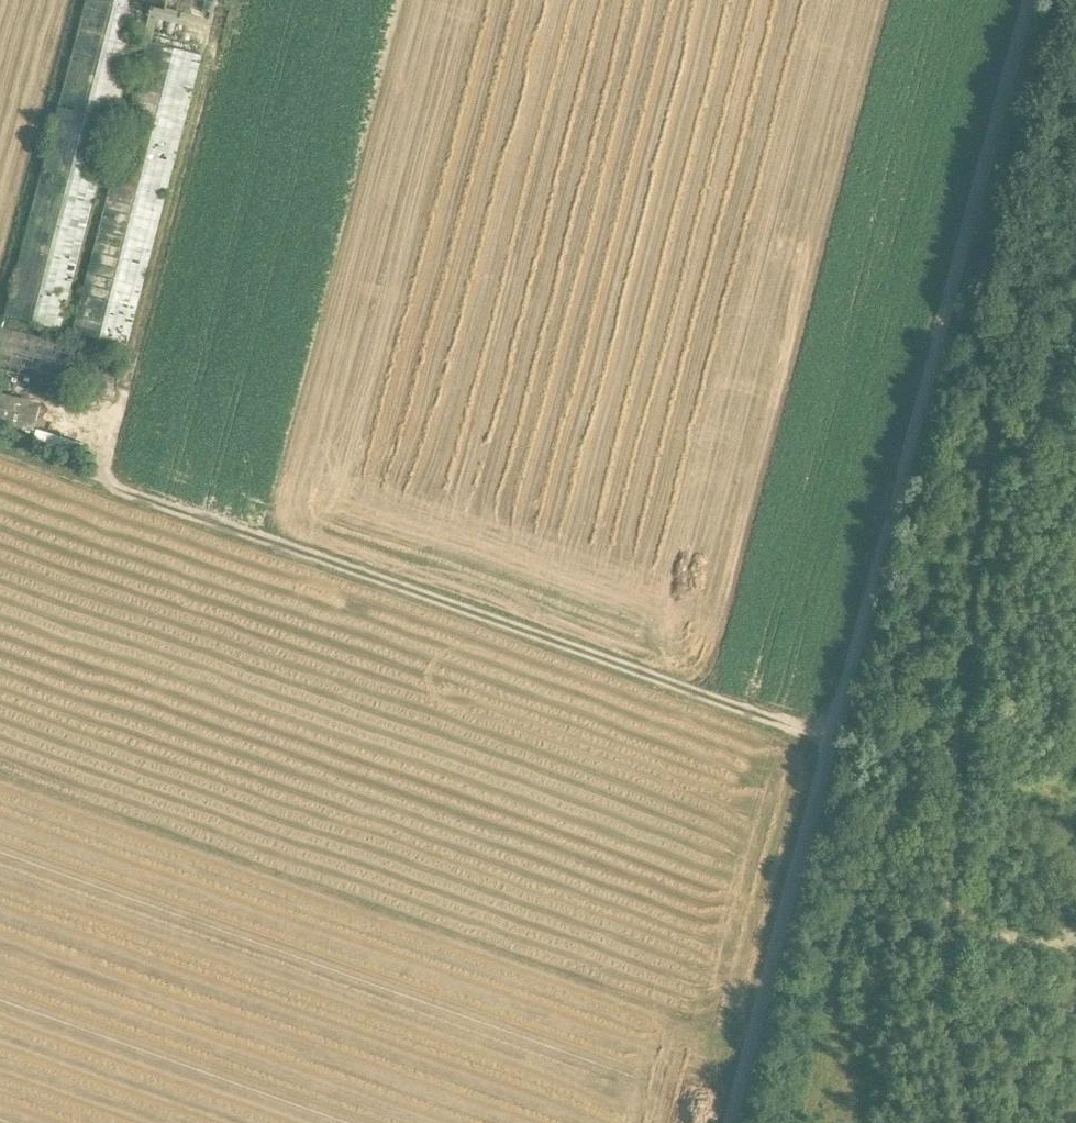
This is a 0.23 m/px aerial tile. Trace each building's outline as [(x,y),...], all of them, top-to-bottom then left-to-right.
[(130,347),(220,0),(82,0),(1,313),(130,347)] [(0,326),(0,372),(112,401),(123,358),(0,326)] [(0,397),(0,421),(34,430),(40,407),(0,397)]
